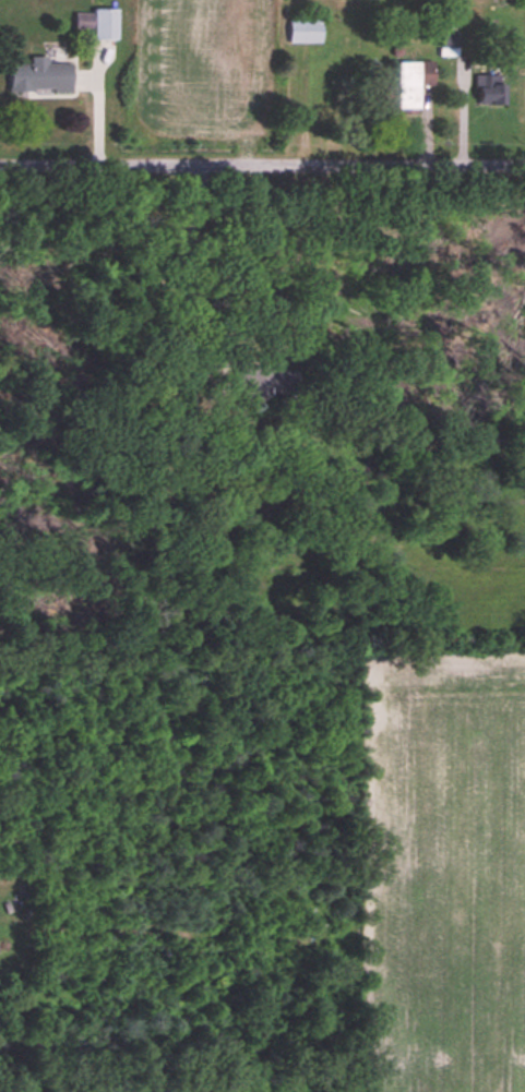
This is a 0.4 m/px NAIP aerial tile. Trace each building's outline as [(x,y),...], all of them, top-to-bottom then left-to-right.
[(117,10),(74,10),(74,30),(94,30),(94,40),(117,40),(117,10)] [(289,43),(322,43),(322,18),(289,18),(289,43)] [(457,57),(457,41),(440,41),(440,57),(457,57)] [(398,64),(399,110),(420,109),(419,85),(436,85),(435,63),(398,64)] [(9,92),(72,92),(72,64),(9,64),(9,92)] [(477,104),(505,104),(505,76),(477,76),(477,104)] [(267,399),(269,388),(278,389),(280,372),(238,367),(235,396),(267,399)]
